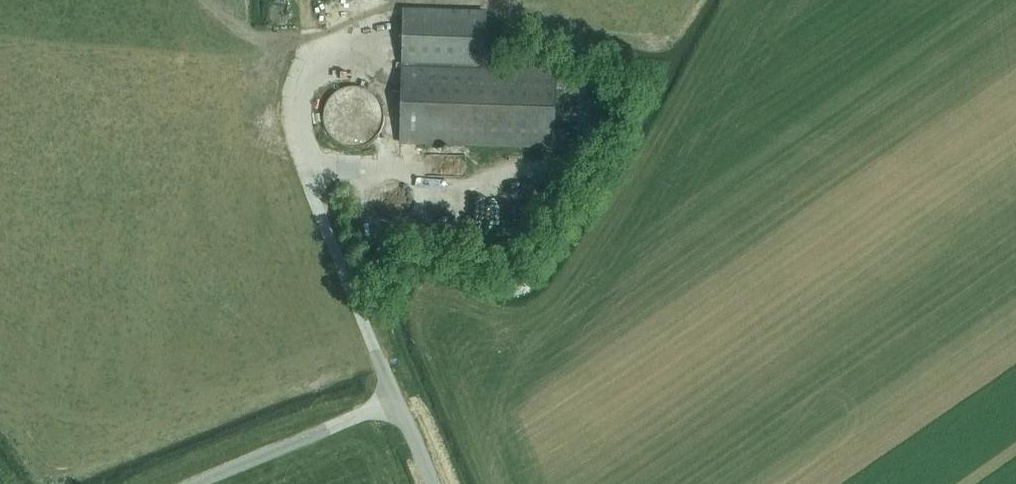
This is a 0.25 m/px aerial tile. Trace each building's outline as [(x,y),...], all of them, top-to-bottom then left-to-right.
[(404,9),(403,62),(401,142),(554,147),(557,67),(496,65),(496,30),(485,29),(485,11),(404,9)] [(346,86),(341,87),(339,88),(337,90),(333,92),(331,93),(329,96),(327,98),(326,101),(324,105),(323,108),(323,111),(323,112),(323,114),(323,118),(323,120),(324,122),(324,125),(325,127),(327,132),(329,134),(331,137),(334,139),(336,140),(337,141),(341,143),(342,144),(344,144),(347,145),(348,145),(353,145),(357,145),(362,144),(363,144),(364,144),(367,143),(369,141),(372,140),(376,137),(377,135),(379,133),(380,131),(381,127),(382,124),(384,117),(384,114),(384,111),(383,109),(379,101),(378,99),(375,95),(371,92),(370,90),(368,89),(364,87),(357,85),(354,85),(350,85),(349,86),(346,86)]
